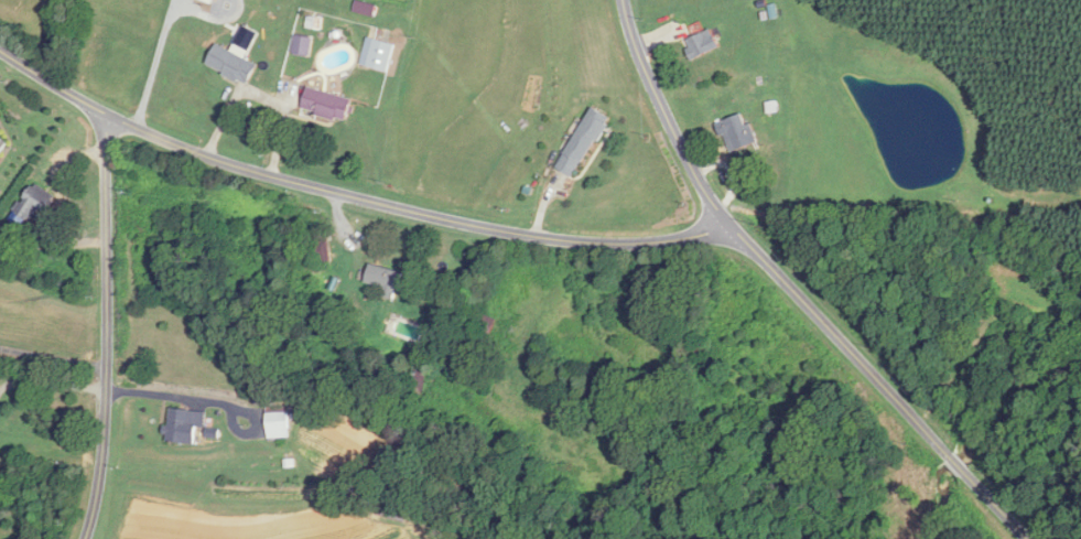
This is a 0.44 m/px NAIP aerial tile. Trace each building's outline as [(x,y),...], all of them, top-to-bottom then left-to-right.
[(692,61),(718,47),(710,29),(683,43),(692,61)] [(295,54),(313,55),(314,38),(297,36),(295,54)] [(391,72),(398,44),(369,36),(362,63),(391,72)] [(252,84),(261,63),(219,44),(209,65),(252,84)] [(350,123),(357,99),(311,85),(304,109),(350,123)] [(610,117),(591,106),(554,167),(573,178),(610,117)] [(717,123),(729,152),(755,142),(743,113),(717,123)] [(10,143),(0,137),(0,157),(10,143)] [(17,210),(31,222),(43,208),(49,213),(60,200),(39,183),(17,210)] [(331,261),(329,236),(317,237),(319,262),(331,261)] [(388,287),(386,297),(401,299),(406,270),(371,265),(368,284),(388,287)] [(293,407),(269,407),(269,440),(293,440),(293,407)] [(205,412),(171,408),(168,441),(201,444),(205,412)]
